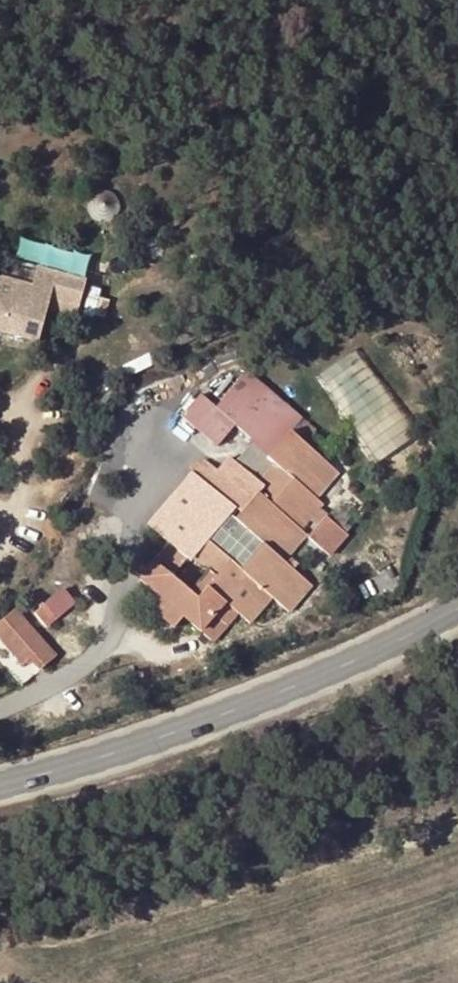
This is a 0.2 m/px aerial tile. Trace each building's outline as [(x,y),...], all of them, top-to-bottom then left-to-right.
[(1,350),(30,358),(37,331),(0,321),(0,354),(1,350)] [(260,454),(284,424),(282,422),(291,410),(232,367),(204,405),(188,393),(172,415),(208,445),(224,425),(246,443),(260,454)] [(254,483),(229,463),(224,459),(205,483),(191,473),(151,528),(172,545),(149,579),(165,594),(182,608),(186,602),(198,613),(212,624),(225,612),(232,618),(251,596),(264,607),(277,591),(291,602),(314,569),(286,547),(305,523),(297,518),(316,494),(319,491),(310,484),(330,458),(284,424),(260,454),(271,463),(254,483)] [(254,483),(271,463),(260,454),(246,443),(229,463),(254,483)] [(329,505),(316,494),(297,518),(305,523),(312,527),(329,505)] [(350,523),(329,505),(312,527),(332,544),(350,523)] [(62,601),(37,622),(47,634),(71,612),(62,601)] [(0,633),(0,644),(24,666),(32,657),(44,668),(51,659),(10,622),(0,633)]
